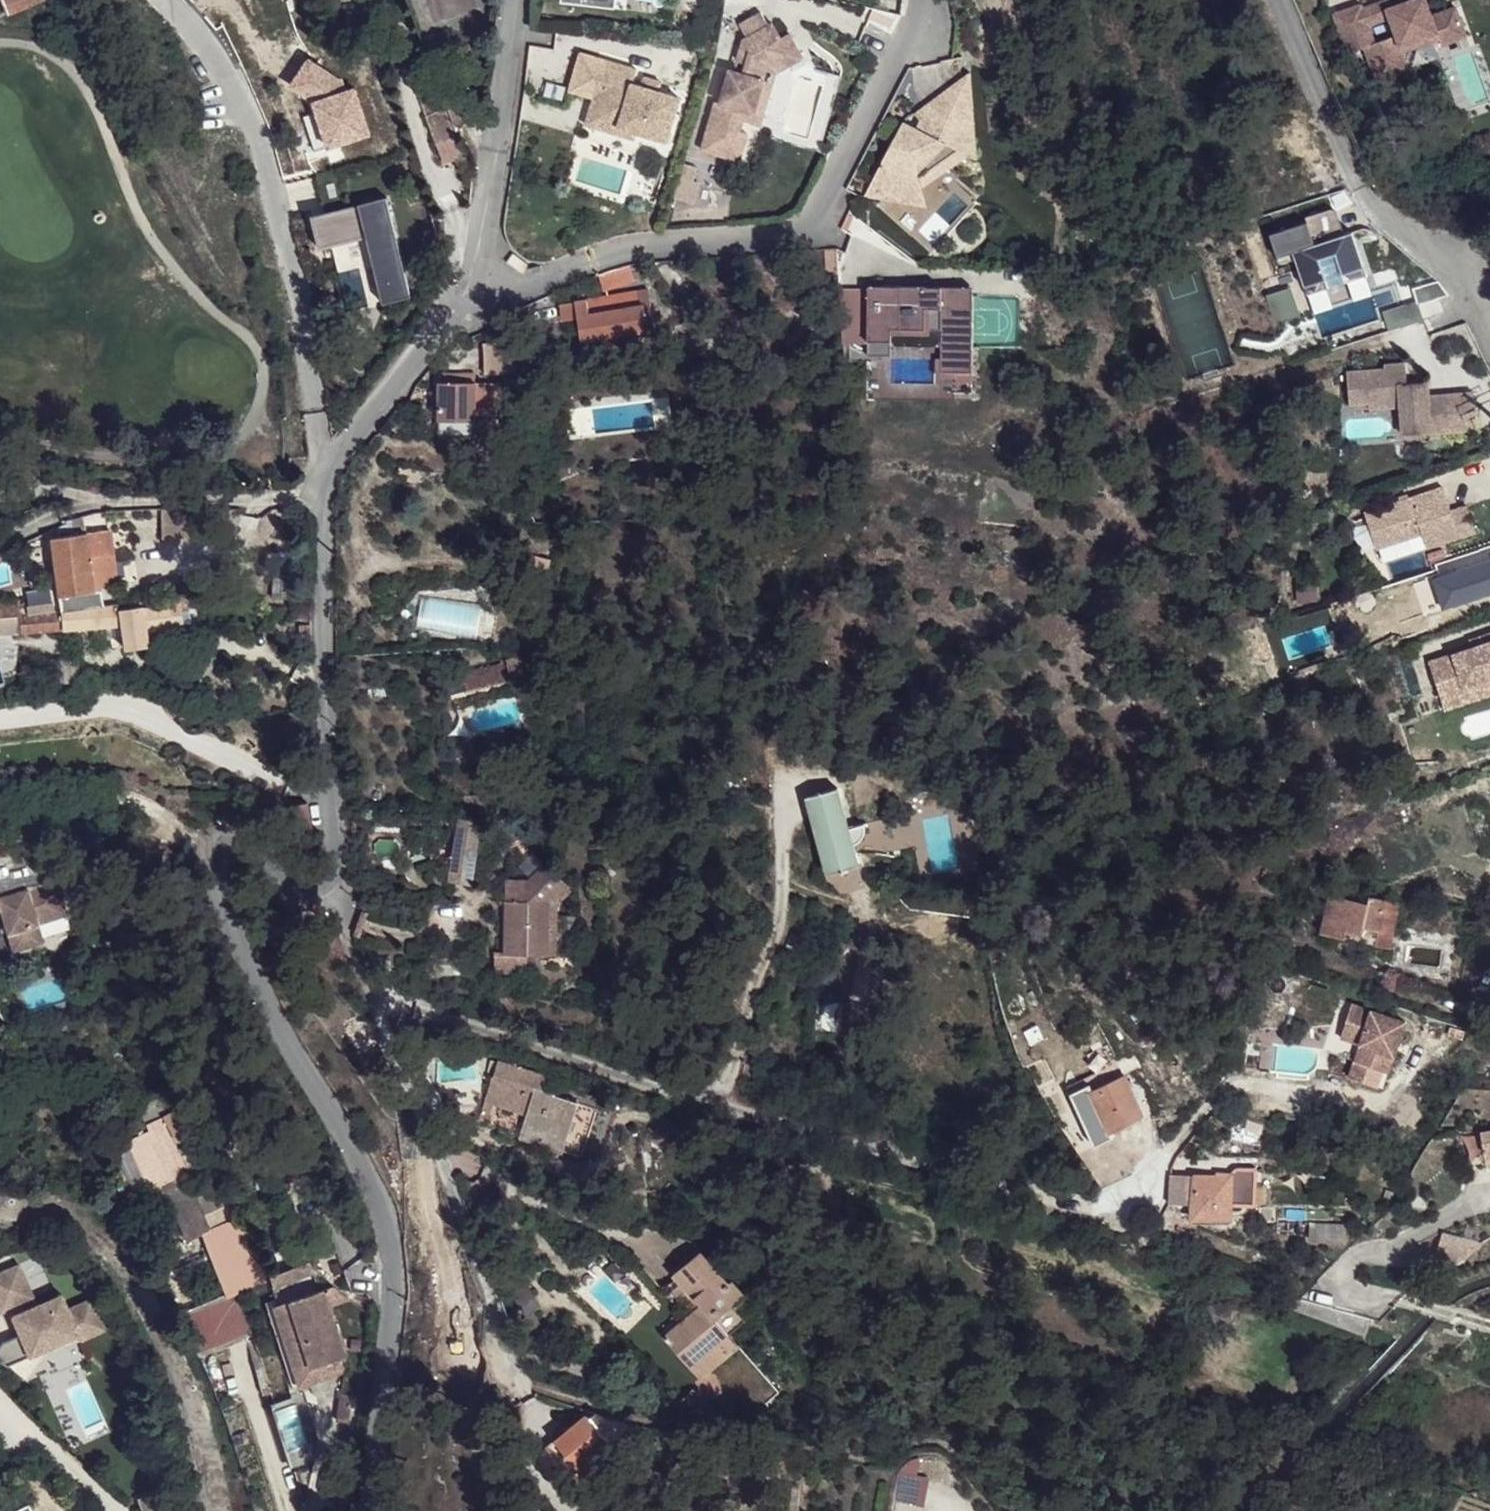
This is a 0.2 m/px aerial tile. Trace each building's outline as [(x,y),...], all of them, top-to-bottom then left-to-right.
[(4,9),(25,0),(0,0),(0,1),(4,9)] [(1374,74),(1406,62),(1403,56),(1441,42),(1446,55),(1469,46),(1455,7),(1431,16),(1425,0),(1403,0),(1403,2),(1386,8),(1389,15),(1367,23),(1361,8),(1359,3),(1333,13),(1346,52),(1364,46),(1374,74)] [(1361,8),(1367,23),(1389,15),(1386,8),(1403,2),(1403,0),(1384,0),(1361,8)] [(491,21),(491,4),(428,7),(429,24),(491,21)] [(739,24),(747,37),(768,24),(761,11),(739,24)] [(714,103),(701,149),(740,160),(748,133),(742,131),(745,120),(752,123),(764,77),(768,66),(790,54),(781,37),(772,22),(768,24),(747,37),(742,39),(750,51),(744,71),(729,67),(718,105),(714,103)] [(790,54),(768,66),(777,72),(802,58),(789,33),(781,37),(790,54)] [(679,97),(658,91),(641,86),(632,84),(636,69),(580,53),(569,91),(593,98),(591,103),(624,112),(620,127),(636,131),(667,140),(679,97)] [(355,79),(305,54),(287,78),(308,91),(355,79)] [(1406,62),(1374,74),(1380,90),(1412,79),(1406,62)] [(451,134),(424,65),(411,69),(411,85),(433,142),(451,134)] [(969,69),(895,122),(924,155),(918,161),(939,185),(978,155),(969,69)] [(658,91),(661,82),(644,76),(641,86),(658,91)] [(774,80),(764,77),(752,123),(761,125),(774,80)] [(355,79),(308,91),(325,141),(371,130),(355,79)] [(620,127),(624,112),(591,103),(585,124),(634,139),(636,131),(620,127)] [(886,156),(844,233),(860,233),(860,229),(904,230),(897,222),(939,185),(918,161),(924,155),(895,122),(891,144),(892,152),(886,156)] [(410,295),(386,199),(360,206),(351,165),(322,172),(332,213),(313,217),(320,247),(368,235),(382,231),(390,262),(375,266),(384,302),(410,295)] [(1372,283),(1357,239),(1348,242),(1341,220),(1338,217),(1335,216),(1310,224),(1312,229),(1274,242),(1282,265),(1298,260),(1312,303),(1372,283)] [(390,262),(382,231),(368,235),(375,266),(390,262)] [(825,249),(825,268),(838,268),(837,249),(825,249)] [(634,282),(630,267),(601,276),(605,290),(634,282)] [(976,381),(978,304),(948,304),(948,291),(904,290),(904,295),(891,295),(891,290),(873,289),(872,343),(894,344),(893,393),(944,394),(944,380),(976,381)] [(978,304),(978,292),(948,291),(948,304),(978,304)] [(586,303),(590,317),(639,310),(638,303),(635,295),(586,303)] [(565,322),(578,320),(577,303),(562,306),(565,322)] [(590,317),(586,303),(577,303),(578,320),(590,317)] [(643,308),(647,330),(659,326),(654,305),(643,308)] [(590,317),(578,320),(582,341),(647,330),(643,308),(639,310),(590,317)] [(484,372),(518,370),(516,337),(482,339),(484,372)] [(893,393),(894,344),(872,343),(870,407),(975,409),(976,381),(944,380),(944,394),(893,393)] [(1392,378),(1355,381),(1357,414),(1377,412),(1377,418),(1409,415),(1411,443),(1438,441),(1438,435),(1457,433),(1457,440),(1485,438),(1481,400),(1436,404),(1435,391),(1415,393),(1412,371),(1392,373),(1392,378)] [(440,376),(440,384),(475,384),(475,376),(440,376)] [(475,384),(440,384),(441,422),(475,421),(475,415),(500,414),(500,384),(475,384)] [(442,437),(475,438),(475,421),(441,422),(442,437)] [(1439,442),(1457,440),(1457,433),(1438,435),(1439,442)] [(1482,537),(1473,511),(1457,516),(1449,493),(1371,518),(1376,535),(1383,554),(1417,542),(1428,539),(1433,553),(1482,537)] [(196,526),(196,516),(174,517),(173,507),(142,509),(144,529),(196,526)] [(1377,571),(1422,557),(1417,542),(1383,554),(1376,535),(1366,538),(1377,571)] [(70,594),(72,606),(93,603),(88,564),(112,559),(110,536),(44,543),(52,596),(70,594)] [(519,591),(515,606),(531,611),(545,562),(529,557),(519,591)] [(504,603),(515,606),(519,591),(509,588),(504,603)] [(0,615),(0,631),(57,627),(115,621),(117,643),(142,639),(141,631),(152,630),(152,625),(176,623),(174,606),(202,603),(205,598),(178,593),(136,598),(93,603),(72,606),(55,609),(20,613),(0,615)] [(52,596),(55,609),(72,606),(70,594),(52,596)] [(305,637),(304,621),(293,622),(294,638),(305,637)] [(1442,667),(1454,702),(1489,690),(1489,651),(1485,652),(1442,667)] [(524,661),(508,665),(513,680),(527,676),(524,661)] [(462,676),(466,692),(513,680),(508,665),(462,676)] [(58,677),(58,667),(43,667),(42,677),(58,677)] [(462,676),(446,680),(451,697),(466,692),(462,676)] [(1454,702),(1458,714),(1489,704),(1489,690),(1454,702)] [(534,727),(525,733),(532,743),(541,737),(534,727)] [(795,795),(820,869),(852,858),(825,783),(795,795)] [(289,826),(307,823),(303,798),(287,797),(286,802),(289,826)] [(481,823),(459,820),(449,884),(472,887),(481,823)] [(528,883),(510,882),(509,887),(530,888),(554,870),(548,865),(528,883)] [(530,888),(509,887),(507,956),(549,958),(550,903),(568,885),(554,870),(530,888)] [(10,949),(29,942),(23,924),(35,921),(63,912),(53,879),(0,895),(0,916),(10,949)] [(1363,895),(1361,902),(1325,892),(1318,913),(1324,914),(1320,932),(1337,936),(1340,927),(1353,929),(1356,924),(1371,928),(1385,931),(1393,903),(1363,895)] [(1324,914),(1318,913),(1314,931),(1320,932),(1324,914)] [(23,924),(29,942),(41,939),(35,921),(23,924)] [(1353,929),(1340,927),(1337,936),(1367,944),(1371,928),(1356,924),(1353,929)] [(1485,924),(1482,934),(1489,937),(1489,926),(1485,924)] [(1385,931),(1371,928),(1367,944),(1380,948),(1385,931)] [(1271,932),(1269,945),(1286,948),(1289,936),(1271,932)] [(1348,1001),(1339,1028),(1358,1035),(1356,1042),(1368,1046),(1362,1062),(1350,1058),(1345,1074),(1374,1084),(1379,1068),(1385,1070),(1401,1019),(1348,1001)] [(1339,1028),(1337,1035),(1356,1042),(1358,1035),(1339,1028)] [(1368,1046),(1356,1042),(1350,1058),(1362,1062),(1368,1046)] [(1277,1044),(1277,1072),(1311,1072),(1311,1053),(1298,1053),(1298,1044),(1277,1044)] [(520,1138),(563,1151),(568,1134),(587,1140),(597,1109),(542,1090),(546,1075),(491,1059),(486,1074),(493,1076),(500,1079),(492,1104),(527,1114),(520,1138)] [(500,1079),(493,1076),(479,1121),(486,1123),(492,1104),(500,1079)] [(1103,1117),(1113,1137),(1119,1136),(1116,1130),(1142,1116),(1141,1113),(1135,1100),(1124,1076),(1091,1091),(1078,1098),(1090,1124),(1103,1117)] [(1145,1095),(1135,1100),(1141,1113),(1151,1107),(1145,1095)] [(133,1149),(144,1179),(157,1175),(161,1182),(186,1172),(171,1134),(194,1125),(184,1101),(162,1112),(157,1104),(140,1113),(142,1125),(134,1127),(131,1129),(138,1146),(133,1149)] [(1090,1124),(1097,1145),(1113,1137),(1103,1117),(1090,1124)] [(1480,1132),(1483,1152),(1489,1151),(1489,1131),(1480,1132)] [(568,1134),(563,1151),(582,1157),(587,1140),(568,1134)] [(1231,1178),(1231,1205),(1254,1206),(1255,1171),(1237,1171),(1231,1175),(1231,1178)] [(195,1195),(186,1172),(161,1182),(183,1237),(199,1230),(209,1227),(197,1194),(195,1195)] [(1181,1177),(1170,1177),(1170,1201),(1180,1201),(1181,1177)] [(1193,1177),(1181,1177),(1180,1201),(1193,1202),(1193,1177)] [(1215,1178),(1193,1177),(1193,1202),(1193,1220),(1231,1222),(1231,1205),(1231,1178),(1215,1178)] [(230,1181),(197,1194),(209,1227),(199,1230),(218,1277),(265,1260),(248,1213),(242,1215),(230,1181)] [(1346,1227),(1310,1227),(1311,1245),(1345,1245),(1346,1227)] [(1489,1246),(1489,1244),(1443,1231),(1437,1256),(1458,1262),(1489,1248),(1489,1246)] [(701,1253),(673,1276),(692,1297),(698,1305),(684,1317),(662,1337),(688,1367),(706,1352),(716,1363),(735,1346),(727,1334),(714,1320),(730,1307),(742,1295),(731,1281),(728,1282),(701,1253)] [(271,1268),(270,1275),(274,1286),(310,1275),(304,1259),(271,1268)] [(18,1265),(0,1272),(0,1311),(32,1298),(18,1265)] [(327,1285),(270,1304),(292,1370),(306,1365),(311,1379),(345,1368),(340,1353),(343,1352),(326,1303),(346,1297),(327,1285)] [(191,1331),(199,1350),(247,1332),(232,1289),(180,1308),(191,1331)] [(63,1302),(60,1295),(38,1304),(41,1312),(63,1302)] [(678,1310),(684,1317),(698,1305),(692,1297),(678,1310)] [(89,1299),(66,1309),(63,1302),(41,1312),(38,1304),(10,1315),(18,1334),(1,1341),(0,1345),(0,1360),(5,1364),(76,1334),(78,1339),(102,1329),(89,1299)] [(714,1320),(727,1334),(742,1321),(730,1307),(714,1320)] [(30,1384),(44,1354),(78,1339),(76,1334),(5,1364),(30,1384)] [(698,1378),(716,1363),(706,1352),(688,1367),(698,1378)] [(306,1365),(292,1370),(296,1384),(311,1379),(306,1365)] [(586,1415),(609,1441),(626,1427),(589,1414),(586,1415)] [(555,1441),(577,1467),(609,1441),(586,1415),(555,1441)] [(564,1477),(577,1467),(555,1441),(541,1455),(543,1461),(558,1477),(564,1477)] [(904,1475),(900,1501),(926,1506),(931,1480),(904,1475)]
